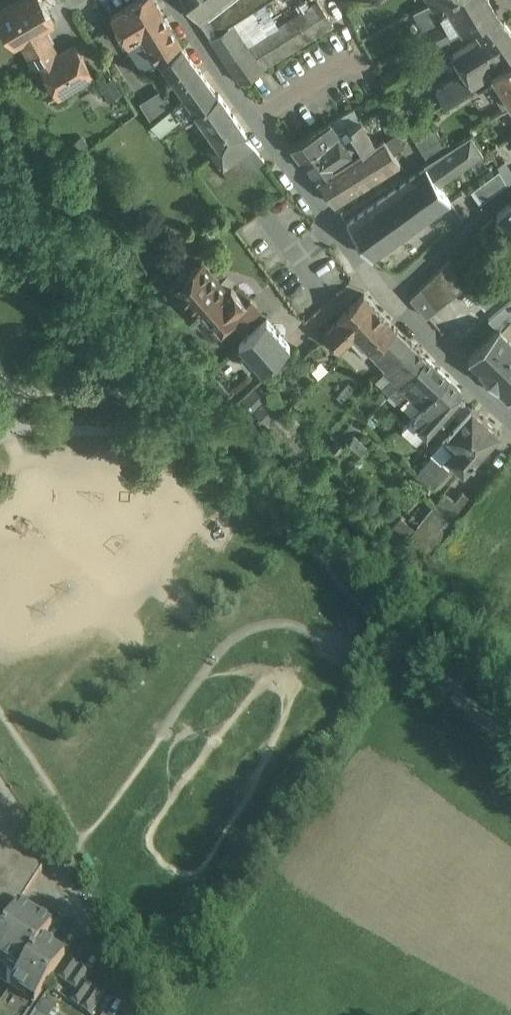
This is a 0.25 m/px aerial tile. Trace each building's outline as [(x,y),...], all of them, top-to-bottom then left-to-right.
[(0,10),(0,19),(14,44),(20,41),(45,26),(54,21),(42,0),(18,0),(0,10)] [(125,5),(124,5),(122,6),(123,7),(112,13),(110,14),(111,16),(111,15),(128,42),(142,33),(157,58),(159,57),(182,42),(156,0),(133,0),(125,5)] [(201,19),(226,0),(189,0),(201,19)] [(201,19),(211,34),(232,20),(263,0),(226,0),(201,19)] [(226,57),(241,79),(333,24),(318,0),(316,0),(247,43),(226,57)] [(415,10),(425,29),(429,27),(437,42),(474,23),(478,29),(482,35),(503,22),(503,21),(504,20),(500,15),(497,11),(497,10),(491,0),(434,0),(415,10)] [(232,20),(211,34),(226,57),(247,43),(232,20)] [(453,53),(465,72),(436,89),(444,103),(474,86),(473,83),(493,71),(492,71),(510,58),(510,31),(505,22),(504,20),(503,21),(503,22),(482,35),(453,53)] [(45,26),(20,41),(28,55),(53,41),(45,26)] [(53,41),(28,55),(35,67),(41,63),(40,63),(59,51),(53,41)] [(59,51),(40,63),(41,63),(59,94),(93,73),(75,42),(59,51)] [(189,54),(182,42),(159,57),(187,95),(174,105),(182,115),(184,117),(196,108),(195,107),(217,92),(189,54)] [(492,71),(493,71),(498,80),(490,85),(505,109),(508,107),(510,105),(510,58),(492,71)] [(402,64),(381,76),(388,88),(409,77),(402,64)] [(152,123),(174,105),(162,85),(138,99),(152,123)] [(245,130),(219,91),(217,92),(195,107),(196,108),(217,138),(223,145),(244,130),(245,130)] [(174,105),(152,123),(160,133),(182,115),(174,105)] [(353,107),(341,114),(348,126),(360,120),(353,107)] [(360,120),(348,126),(357,141),(362,148),(375,141),(361,119),(360,120)] [(330,120),(291,144),(300,156),(337,131),(330,120)] [(436,126),(415,139),(428,159),(448,147),(436,126)] [(244,130),(223,145),(222,148),(213,154),(234,181),(265,158),(244,130)] [(337,131),(300,156),(316,176),(355,153),(349,146),(337,131)] [(471,134),(424,162),(426,164),(439,182),(483,152),(471,134)] [(355,153),(316,176),(319,181),(335,202),(400,162),(384,137),(375,142),(375,141),(362,148),(355,153)] [(217,138),(207,145),(213,154),(222,148),(223,145),(217,138)] [(357,141),(349,146),(355,153),(362,148),(357,141)] [(426,164),(347,220),(372,254),(451,199),(439,182),(426,164)] [(508,182),(500,169),(490,175),(499,189),(508,182)] [(490,175),(471,189),(480,202),(499,189),(490,175)] [(497,213),(510,230),(510,232),(510,201),(497,213)] [(510,230),(505,234),(509,239),(500,246),(510,259),(510,232),(510,230)] [(488,239),(455,265),(468,283),(502,257),(488,239)] [(449,258),(410,295),(427,314),(437,306),(468,283),(455,265),(449,258)] [(201,260),(187,272),(190,276),(178,287),(195,307),(191,311),(193,314),(196,312),(214,332),(233,316),(247,303),(246,302),(232,286),(228,289),(201,260)] [(478,297),(484,305),(510,283),(510,270),(478,297)] [(364,291),(340,315),(340,316),(324,331),(340,347),(356,332),(381,309),(364,291)] [(247,303),(233,316),(241,325),(259,309),(251,299),(246,302),(247,303)] [(381,309),(356,332),(370,348),(379,341),(380,342),(397,327),(396,326),(397,326),(381,309)] [(267,317),(240,341),(262,367),(290,343),(267,317)] [(469,356),(478,366),(488,376),(510,353),(510,336),(499,325),(469,356)] [(397,327),(380,342),(379,341),(370,348),(386,365),(411,340),(397,327)] [(386,365),(384,366),(392,374),(382,384),(390,391),(400,381),(400,382),(426,355),(411,340),(386,365)] [(488,376),(499,387),(499,386),(509,395),(510,393),(510,353),(488,376)] [(426,355),(400,382),(400,381),(390,391),(401,402),(411,392),(422,404),(423,404),(449,376),(426,355)] [(449,376),(423,404),(422,404),(412,416),(415,418),(418,414),(423,419),(420,423),(423,426),(427,429),(438,416),(443,421),(456,407),(455,407),(463,399),(458,394),(462,389),(449,376)] [(473,404),(443,437),(453,447),(447,453),(464,468),(473,459),(476,456),(475,456),(499,429),(473,404)] [(412,416),(402,426),(414,436),(423,426),(420,423),(423,419),(418,414),(415,418),(412,416)] [(367,443),(354,433),(345,443),(358,454),(367,443)] [(433,452),(416,470),(432,485),(449,467),(433,452)] [(445,490),(409,535),(429,554),(430,552),(449,528),(474,498),(463,489),(455,498),(445,490)] [(10,920),(20,905),(19,905),(42,870),(0,807),(0,906),(10,920)] [(0,935),(0,959),(21,973),(42,941),(51,926),(20,905),(10,920),(0,935)] [(21,973),(11,987),(34,1003),(65,956),(42,941),(21,973)] [(91,972),(70,958),(57,978),(76,991),(78,992),(84,982),(91,972)] [(84,982),(78,992),(76,991),(69,1001),(90,1014),(104,995),(84,982)]
